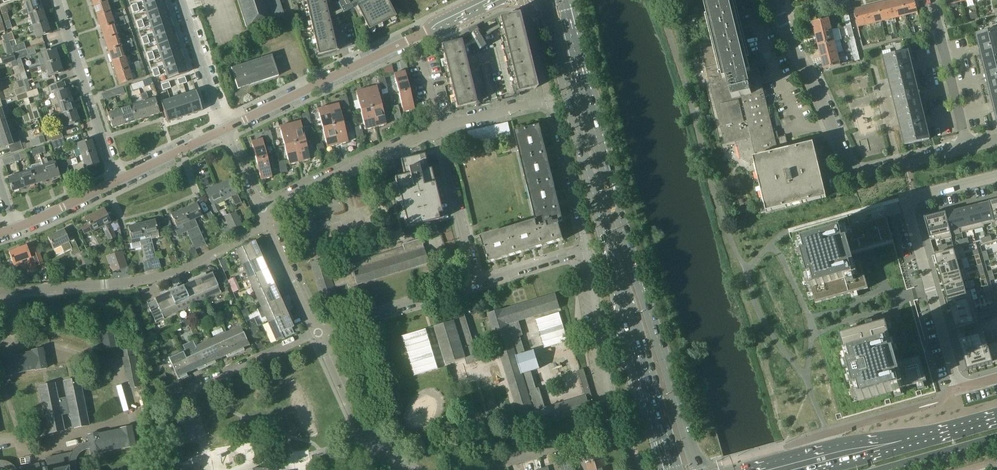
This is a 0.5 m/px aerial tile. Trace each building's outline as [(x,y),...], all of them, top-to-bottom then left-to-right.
[(22,11),(24,16),(25,16),(25,15),(42,10),(39,0),(31,0),(25,2),(28,9),(22,11)] [(97,17),(110,12),(108,4),(111,3),(111,0),(109,0),(107,1),(93,5),(97,17)] [(144,6),(146,14),(166,7),(164,0),(162,0),(144,6)] [(247,30),(251,28),(252,29),(256,28),(256,29),(265,26),(264,25),(269,24),(268,23),(285,17),(279,0),(237,0),(247,30)] [(324,0),(305,0),(318,55),(336,51),(324,0)] [(387,0),(345,0),(338,3),(343,13),(357,6),(368,30),(395,17),(387,0)] [(715,46),(703,49),(705,57),(708,70),(723,130),(726,142),(735,139),(740,158),(750,165),(754,164),(753,157),(786,149),(788,144),(787,141),(787,139),(786,136),(775,138),(773,130),(773,128),(764,91),(759,74),(758,69),(751,71),(733,0),(704,0),(715,46)] [(890,1),(894,18),(906,15),(902,0),(892,0),(890,1)] [(906,15),(912,14),(918,12),(915,2),(915,0),(902,0),(906,15)] [(878,4),(882,21),(894,18),(890,1),(887,1),(878,4)] [(868,6),(866,7),(870,24),(882,21),(878,4),(868,6)] [(166,7),(146,14),(149,22),(169,15),(166,7)] [(871,29),(870,24),(866,7),(854,10),(858,27),(866,25),(867,30),(871,29)] [(42,10),(25,15),(25,16),(28,27),(46,21),(42,10)] [(101,28),(114,23),(113,21),(110,12),(97,17),(101,28)] [(517,93),(524,91),(536,88),(518,14),(498,18),(517,93)] [(169,15),(149,22),(152,30),(172,23),(169,15)] [(812,22),(815,33),(832,29),(829,18),(812,22)] [(120,28),(120,26),(125,24),(124,20),(118,22),(114,23),(101,28),(104,39),(118,35),(116,29),(120,28)] [(46,21),(28,27),(30,33),(35,31),(37,37),(50,33),(46,21)] [(172,23),(152,30),(154,38),(174,31),(172,23)] [(469,32),(471,35),(475,43),(479,50),(484,47),(480,40),(483,39),(478,30),(477,27),(469,32)] [(818,45),(835,41),(832,29),(815,33),(818,45)] [(976,35),(983,64),(996,61),(996,30),(976,35)] [(174,31),(154,38),(157,46),(177,39),(174,31)] [(5,43),(11,41),(8,33),(2,35),(5,43)] [(120,41),(118,35),(104,39),(108,51),(121,46),(125,45),(124,41),(124,40),(120,41)] [(177,39),(157,46),(160,54),(179,47),(177,39)] [(456,108),(475,103),(460,41),(441,45),(456,108)] [(818,45),(821,57),(837,53),(835,41),(818,45)] [(24,42),(11,46),(13,53),(14,54),(14,53),(26,50),(24,42)] [(121,46),(108,51),(112,62),(125,57),(123,52),(129,50),(129,48),(126,49),(125,45),(121,46)] [(179,47),(160,54),(162,62),(182,55),(179,47)] [(55,48),(42,53),(46,64),(59,60),(55,48)] [(26,50),(14,53),(16,60),(28,56),(26,50)] [(891,87),(915,81),(908,52),(884,58),(891,87)] [(14,54),(13,53),(1,57),(3,64),(16,60),(14,53),(14,54)] [(840,65),(837,53),(821,57),(824,69),(840,65)] [(278,75),(271,54),(231,68),(238,89),(278,75)] [(182,55),(162,62),(165,70),(185,63),(182,55)] [(112,62),(115,73),(129,69),(133,68),(132,65),(128,66),(125,57),(112,62)] [(46,64),(40,66),(41,72),(48,70),(50,76),(63,72),(59,60),(46,64)] [(990,93),(996,92),(996,61),(983,64),(990,93)] [(185,63),(165,70),(168,79),(188,73),(185,63)] [(133,68),(129,69),(115,73),(119,85),(133,81),(130,72),(133,70),(133,68)] [(394,74),(399,93),(410,90),(405,71),(394,74)] [(27,79),(23,81),(26,92),(31,91),(27,79)] [(922,110),(915,81),(891,87),(898,116),(922,110)] [(64,82),(49,87),(51,93),(55,92),(57,98),(51,100),(52,105),(54,105),(59,103),(72,99),(68,87),(66,88),(64,82)] [(26,92),(24,86),(14,90),(16,96),(26,92)] [(366,89),(371,108),(382,105),(377,86),(366,89)] [(119,89),(112,91),(114,96),(125,93),(123,87),(119,89)] [(31,91),(26,92),(28,98),(39,95),(37,88),(37,89),(31,91)] [(356,91),(361,110),(371,108),(366,89),(356,91)] [(410,90),(399,93),(404,112),(414,109),(410,90)] [(112,91),(102,94),(104,100),(114,96),(112,91)] [(196,91),(186,94),(193,114),(202,111),(196,91)] [(26,92),(16,96),(18,102),(28,98),(26,92)] [(154,99),(149,100),(146,92),(140,94),(143,103),(142,103),(147,117),(159,113),(154,99)] [(186,94),(178,97),(185,117),(193,114),(186,94)] [(178,97),(170,99),(177,119),(185,117),(178,97)] [(59,103),(54,105),(58,117),(59,117),(58,116),(62,115),(75,111),(72,99),(59,103)] [(170,99),(161,103),(167,122),(177,119),(170,99)] [(135,121),(147,117),(142,103),(131,106),(135,121)] [(339,103),(328,106),(333,125),(343,123),(339,103)] [(25,105),(28,113),(33,111),(31,104),(25,105)] [(382,105),(371,108),(376,127),(386,124),(382,105)] [(131,106),(119,110),(124,124),(135,121),(131,106)] [(328,106),(318,109),(322,128),(333,125),(328,106)] [(371,108),(361,110),(365,130),(376,127),(371,108)] [(113,128),(124,124),(119,110),(108,114),(113,128)] [(929,139),(927,130),(922,110),(898,116),(905,145),(929,139)] [(62,115),(58,116),(59,117),(62,127),(66,126),(66,127),(79,123),(75,111),(62,115)] [(7,120),(0,122),(0,135),(11,132),(16,130),(12,118),(7,120)] [(300,121),(290,124),(295,143),(305,140),(300,121)] [(343,123),(333,125),(334,130),(338,144),(348,142),(346,133),(351,132),(348,121),(343,123)] [(511,134),(510,130),(508,122),(501,123),(504,136),(511,134)] [(498,137),(504,136),(501,123),(496,125),(498,137)] [(295,143),(290,124),(280,126),(284,145),(295,143)] [(514,129),(521,158),(547,152),(540,124),(518,130),(518,128),(514,129)] [(333,125),(322,128),(323,130),(327,147),(338,144),(334,130),(333,125)] [(493,138),(498,137),(496,125),(490,126),(493,138)] [(487,140),(493,138),(490,126),(484,127),(487,140)] [(481,141),(487,140),(484,127),(479,128),(481,141)] [(476,142),(481,141),(479,128),(473,130),(476,142)] [(51,140),(52,141),(63,138),(61,130),(45,135),(48,141),(51,140)] [(470,143),(476,142),(473,130),(467,131),(470,143)] [(464,144),(470,143),(467,131),(462,132),(464,144)] [(9,146),(11,153),(23,149),(19,137),(13,139),(11,132),(0,135),(0,143),(2,148),(9,146)] [(459,146),(464,144),(462,132),(456,133),(459,146)] [(66,145),(63,138),(52,141),(54,149),(66,145)] [(77,143),(81,155),(94,151),(91,139),(77,143)] [(251,141),(256,160),(267,158),(262,139),(251,141)] [(305,140),(295,143),(300,162),(310,159),(310,157),(312,157),(312,150),(310,141),(306,142),(305,140)] [(786,149),(753,157),(754,164),(756,171),(766,212),(827,197),(826,194),(825,189),(817,156),(813,142),(796,146),(794,147),(788,144),(786,149)] [(295,143),(284,145),(289,165),(300,162),(295,143)] [(43,145),(37,147),(39,154),(45,152),(43,145)] [(33,156),(39,154),(37,147),(31,149),(33,156)] [(94,151),(81,155),(85,167),(98,162),(94,151)] [(554,180),(547,152),(521,158),(528,186),(554,180)] [(19,153),(13,155),(16,162),(21,160),(19,153)] [(430,168),(428,169),(424,154),(415,156),(415,157),(412,158),(412,157),(400,159),(404,175),(394,177),(407,228),(440,219),(439,213),(441,213),(439,203),(436,204),(435,199),(438,198),(430,168)] [(2,159),(4,166),(16,162),(13,155),(2,159)] [(267,158),(256,160),(261,180),(272,177),(271,175),(272,175),(273,161),(272,157),(267,158)] [(54,162),(48,164),(46,158),(41,160),(41,162),(47,179),(58,176),(54,162)] [(70,159),(65,161),(59,163),(63,175),(69,173),(67,166),(72,165),(70,159)] [(47,179),(41,162),(30,165),(31,170),(36,183),(47,179)] [(31,170),(19,174),(24,187),(36,183),(31,170)] [(12,191),(24,187),(19,174),(8,177),(12,191)] [(224,200),(232,196),(236,205),(242,202),(238,192),(236,193),(229,179),(217,185),(224,200)] [(560,207),(554,180),(528,186),(535,213),(560,207)] [(217,203),(224,200),(217,185),(206,190),(216,212),(220,209),(217,203)] [(989,202),(978,205),(983,223),(993,220),(994,220),(989,202)] [(197,203),(184,209),(201,247),(206,245),(195,219),(202,216),(197,203)] [(978,205),(967,207),(972,225),(983,223),(978,205)] [(564,221),(560,207),(535,213),(536,219),(535,220),(543,246),(564,240),(560,222),(564,221)] [(967,207),(956,210),(961,228),(972,225),(967,207)] [(184,209),(171,215),(176,226),(174,227),(177,235),(188,231),(195,249),(201,247),(184,209)] [(88,223),(81,227),(84,234),(102,225),(109,239),(116,236),(114,232),(120,228),(117,221),(110,224),(109,222),(110,222),(104,210),(86,219),(88,223)] [(956,210),(945,213),(950,231),(961,228),(956,210)] [(236,212),(231,214),(237,227),(242,224),(236,212)] [(945,213),(935,215),(940,236),(951,233),(950,231),(945,213)] [(231,229),(237,227),(231,214),(225,217),(231,229)] [(935,215),(924,218),(930,238),(931,241),(941,238),(940,236),(935,215)] [(848,216),(789,232),(791,238),(840,413),(836,415),(837,420),(936,392),(911,301),(907,289),(894,241),(887,217),(851,227),(848,216)] [(158,258),(156,258),(151,239),(159,237),(155,220),(142,223),(147,244),(153,270),(160,268),(158,258)] [(535,220),(508,228),(516,254),(543,246),(535,220)] [(142,223),(128,226),(132,243),(139,241),(140,246),(147,244),(142,223)] [(489,263),(516,254),(508,228),(479,237),(481,241),(482,241),(489,263)] [(64,229),(48,237),(56,255),(63,252),(64,252),(71,249),(74,254),(80,252),(74,238),(69,240),(64,229)] [(333,288),(347,284),(349,290),(358,287),(357,284),(357,283),(374,278),(374,279),(375,279),(375,278),(392,273),(392,274),(393,273),(409,268),(411,268),(410,267),(427,262),(428,263),(421,239),(403,244),(404,248),(369,258),(368,255),(349,260),(350,264),(328,270),(324,258),(310,263),(311,263),(316,280),(315,280),(316,281),(321,297),(321,298),(321,299),(335,294),(333,288)] [(242,264),(264,254),(261,249),(259,250),(255,241),(255,240),(235,249),(235,250),(236,250),(242,264)] [(145,272),(153,270),(147,244),(140,246),(144,261),(142,262),(145,272)] [(11,259),(9,260),(12,269),(27,263),(31,272),(37,270),(32,257),(31,257),(27,246),(9,252),(11,257),(10,257),(11,259)] [(36,266),(43,263),(37,246),(30,249),(36,266)] [(958,248),(934,255),(938,266),(961,259),(958,248)] [(112,269),(113,271),(126,267),(121,252),(113,254),(116,261),(110,263),(112,269)] [(242,264),(249,279),(268,270),(264,260),(266,259),(264,254),(242,264)] [(961,259),(938,266),(941,276),(964,269),(961,259)] [(227,263),(221,266),(224,272),(230,269),(227,263)] [(964,269),(941,276),(944,286),(967,279),(964,269)] [(268,270),(249,279),(255,293),(277,283),(274,277),(272,278),(268,270)] [(221,292),(218,284),(224,281),(220,272),(213,275),(212,272),(212,273),(203,276),(202,274),(197,277),(206,298),(220,292),(221,293),(221,292)] [(192,305),(206,298),(197,277),(191,279),(192,281),(183,285),(192,305)] [(230,286),(236,283),(234,277),(228,280),(230,286)] [(967,279),(944,286),(947,297),(970,290),(967,279)] [(255,293),(261,307),(281,298),(276,289),(279,288),(277,283),(255,293)] [(237,284),(231,286),(233,292),(239,290),(237,284)] [(192,305),(183,285),(175,289),(174,287),(168,289),(178,311),(192,305)] [(164,317),(178,311),(168,289),(163,292),(164,294),(155,298),(155,297),(155,298),(155,299),(148,303),(148,302),(147,302),(156,322),(156,321),(163,317),(164,318),(164,317)] [(970,290),(947,297),(950,307),(973,300),(970,290)] [(587,398),(592,397),(583,368),(578,369),(586,395),(545,408),(539,387),(536,388),(531,371),(540,369),(534,350),(526,353),(520,336),(523,335),(519,320),(561,307),(556,293),(555,293),(555,294),(540,299),(539,298),(538,298),(539,299),(528,302),(526,302),(527,303),(515,306),(515,305),(514,306),(514,307),(503,310),(502,308),(488,313),(489,313),(496,336),(474,343),(471,331),(466,332),(460,313),(464,312),(462,305),(450,309),(454,320),(435,326),(436,330),(435,330),(436,331),(437,331),(438,336),(437,336),(437,337),(438,337),(440,342),(439,342),(439,343),(440,343),(442,347),(440,348),(441,348),(442,348),(443,353),(442,353),(443,354),(444,354),(445,359),(444,359),(444,360),(446,360),(447,364),(465,358),(467,365),(480,361),(476,348),(498,341),(503,359),(502,360),(503,361),(503,360),(508,377),(508,378),(509,378),(514,395),(513,395),(513,396),(514,396),(519,412),(518,413),(518,414),(520,413),(525,430),(524,431),(524,432),(538,427),(538,425),(559,419),(560,419),(560,418),(570,415),(571,416),(572,416),(571,414),(590,409),(590,410),(591,410),(587,398)] [(281,298),(261,307),(263,311),(259,313),(262,318),(266,317),(268,321),(289,312),(287,306),(284,307),(281,298)] [(973,300),(950,307),(953,317),(976,310),(973,300)] [(976,310),(953,317),(956,329),(980,322),(976,310)] [(289,312),(268,321),(276,341),(276,342),(295,333),(294,333),(291,327),(294,326),(293,326),(289,317),(292,316),(289,312)] [(568,341),(559,312),(536,320),(544,348),(568,341)] [(249,329),(258,325),(254,318),(246,321),(249,329)] [(240,326),(226,332),(236,354),(241,351),(240,349),(249,345),(240,325),(240,326)] [(415,376),(438,369),(426,329),(402,336),(415,376)] [(211,339),(220,358),(229,354),(230,356),(236,354),(226,332),(211,339)] [(102,335),(104,346),(105,349),(116,347),(114,333),(102,335)] [(985,334),(959,341),(967,371),(992,363),(987,346),(988,346),(985,334)] [(211,339),(197,345),(207,366),(213,364),(211,362),(220,358),(211,339)] [(183,351),(192,370),(201,366),(202,369),(207,366),(197,345),(195,340),(181,346),(183,351)] [(987,346),(992,363),(996,362),(996,343),(988,346),(987,346)] [(44,348),(32,351),(33,352),(11,356),(10,355),(0,357),(0,363),(3,377),(14,375),(14,374),(36,369),(36,370),(48,368),(44,348)] [(183,374),(192,370),(183,351),(169,357),(168,357),(178,379),(184,377),(183,374)] [(165,374),(159,376),(161,386),(169,382),(165,374)] [(73,428),(89,425),(80,378),(64,381),(67,397),(58,399),(55,383),(39,386),(48,433),(64,430),(61,415),(70,413),(73,428)] [(75,465),(75,462),(75,460),(75,459),(76,457),(77,456),(77,455),(78,453),(80,452),(81,451),(82,450),(83,449),(85,449),(86,448),(90,447),(91,455),(103,453),(102,452),(124,448),(124,449),(136,447),(132,427),(120,429),(120,430),(99,434),(99,433),(88,435),(89,442),(84,443),(83,443),(81,444),(79,445),(78,446),(76,447),(75,449),(74,450),(73,451),(72,453),(71,455),(70,456),(70,458),(47,463),(48,469),(76,469),(75,465)] [(516,435),(510,437),(512,446),(518,444),(516,435)] [(603,456),(585,462),(588,469),(607,469),(603,456)] [(571,459),(559,462),(562,469),(574,469),(571,459)] [(39,464),(16,469),(14,467),(13,466),(11,465),(10,464),(8,463),(6,462),(4,462),(2,461),(0,461),(0,467),(2,467),(3,467),(5,468),(6,468),(7,469),(9,469),(40,469),(39,464)]
